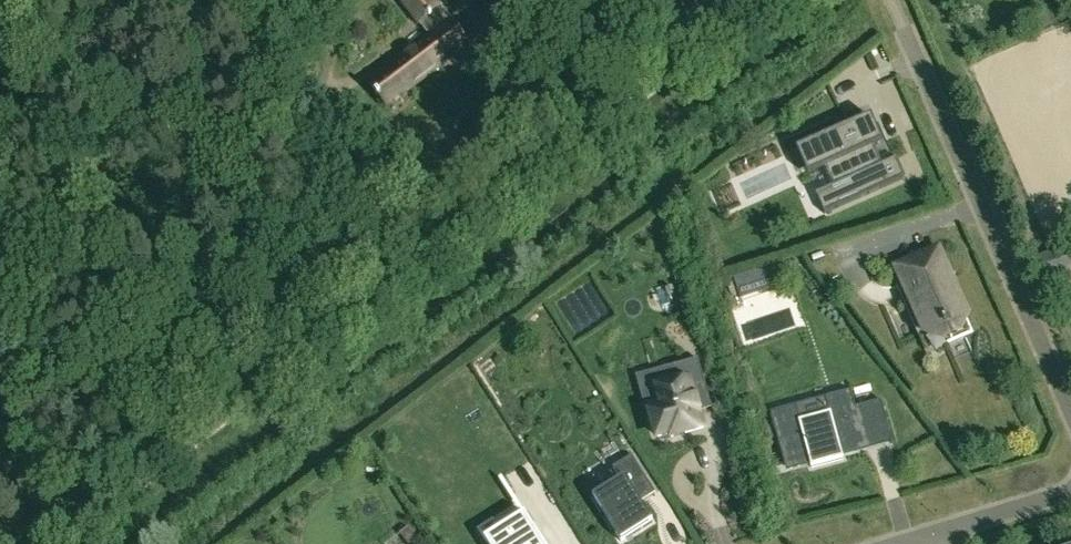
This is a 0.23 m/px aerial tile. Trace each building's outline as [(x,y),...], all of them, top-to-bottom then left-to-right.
[(474,44),(454,18),(450,21),(441,10),(445,7),(439,0),(398,0),(418,27),(422,24),(431,35),(370,81),(389,107),(390,106),(389,105),(413,87),(414,88),(450,61),(451,62),(474,44)] [(862,119),(813,140),(825,166),(832,184),(815,191),(824,211),(905,176),(896,156),(882,162),(874,144),(877,143),(869,124),(865,126),(862,119)] [(926,352),(972,332),(949,278),(942,281),(929,254),(898,267),(912,297),(904,301),(926,352)] [(753,272),(759,293),(782,286),(775,265),(753,272)] [(965,350),(969,363),(986,357),(981,344),(965,350)] [(695,360),(668,369),(674,388),(644,398),(658,440),(671,436),(672,440),(703,429),(690,389),(703,385),(695,360)] [(798,404),(771,411),(785,464),(810,457),(812,463),(812,466),(844,457),(844,455),(842,448),(866,442),(860,417),(883,411),(891,442),(893,441),(885,411),(882,399),(857,405),(852,389),(825,396),(830,412),(802,420),(798,404)] [(638,499),(653,490),(632,456),(613,468),(621,480),(593,497),(622,542),(653,522),(638,499)] [(525,514),(523,515),(527,521),(497,543),(544,543),(525,514)] [(407,543),(418,543),(420,542),(409,526),(399,532),(407,543)]
